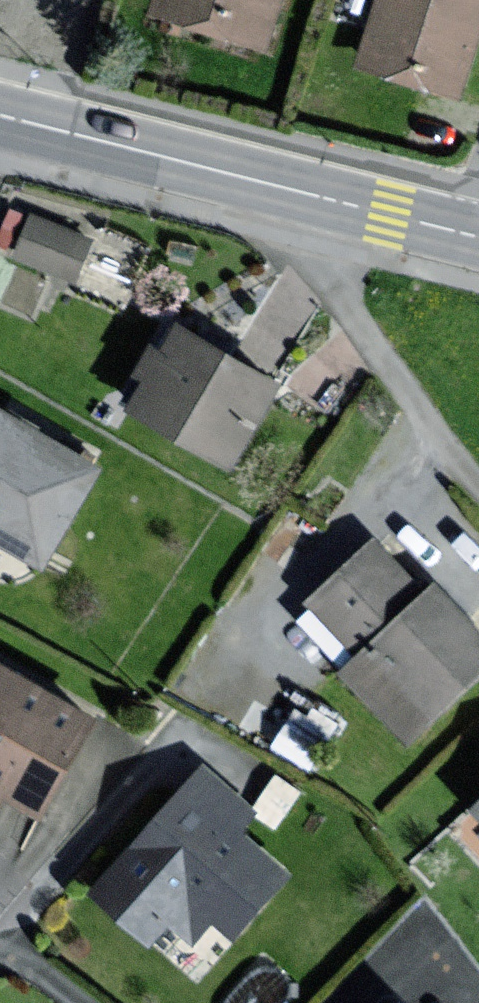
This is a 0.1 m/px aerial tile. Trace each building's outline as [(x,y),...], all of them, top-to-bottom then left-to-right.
[(151,17),(265,53),(282,0),(156,0),(151,17)] [(357,73),(463,105),(478,52),(478,0),(380,0),(357,73)] [(90,244),(35,223),(18,265),(74,286),(90,244)] [(177,330),(176,332),(153,350),(133,384),(142,390),(126,418),(231,479),(283,391),(177,330)] [(0,417),(0,547),(44,572),(100,474),(0,417)] [(376,550),(309,616),(355,662),(336,680),(408,753),(478,683),(478,634),(434,589),(424,599),(376,550)] [(4,802),(40,824),(101,726),(0,665),(0,808),(4,802)] [(259,816),(204,769),(92,900),(153,952),(171,930),(194,949),(214,926),(237,945),(294,879),(243,835),(259,816)]
